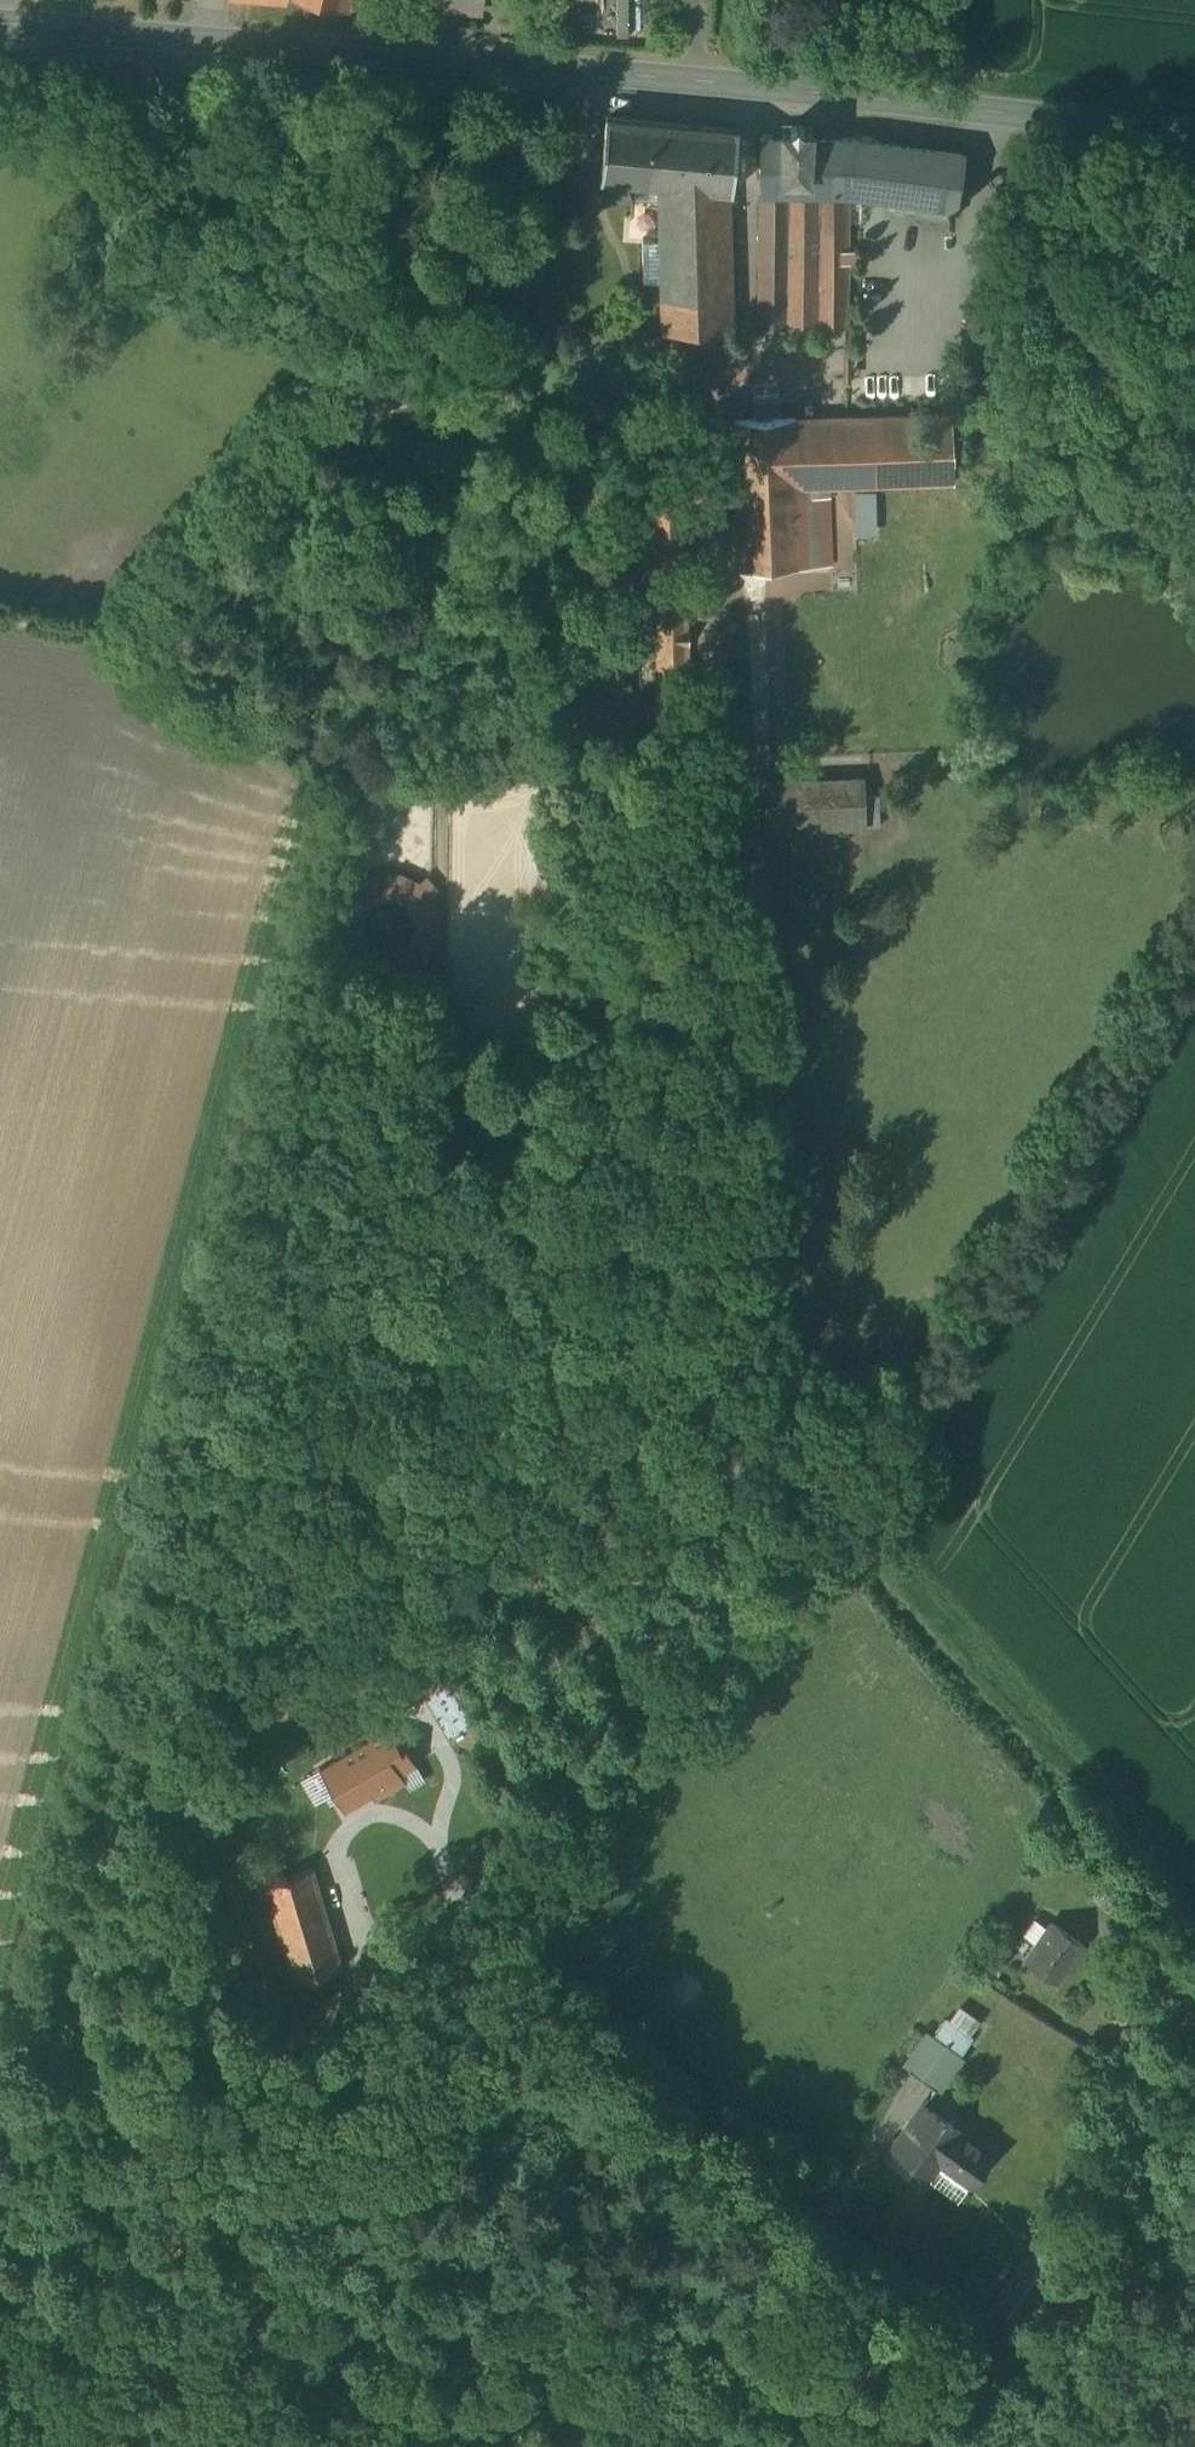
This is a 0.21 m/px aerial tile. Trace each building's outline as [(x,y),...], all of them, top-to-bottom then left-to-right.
[(348,11),(351,0),(305,0),(348,11)] [(410,5),(480,11),(481,0),(411,0),(410,5)] [(739,129),(607,117),(603,194),(649,198),(650,182),(658,183),(731,190),(733,190),(739,129)] [(812,132),(783,132),(783,138),(761,138),(760,235),(759,235),(758,330),(848,328),(848,227),(847,226),(848,193),(945,205),(944,215),(955,217),(957,207),(965,154),(857,139),(812,138),(812,132)] [(731,190),(658,183),(662,331),(734,329),(731,190)] [(952,414),(797,419),(799,487),(828,486),(853,486),(954,482),(952,414)] [(797,418),(733,421),(739,569),(831,566),(828,486),(799,487),(797,419),(797,418)] [(685,588),(681,458),(655,458),(658,588),(685,588)] [(686,588),(685,588),(658,588),(657,588),(661,714),(688,714),(687,686),(689,685),(686,588)] [(858,771),(764,772),(764,829),(859,828),(858,771)] [(406,872),(387,869),(364,875),(348,886),(338,900),(333,918),(334,930),(339,948),(351,963),(367,973),(384,977),(402,975),(413,970),(428,959),(435,948),(441,930),(440,912),(436,900),(425,885),(406,872)] [(313,1869),(246,1889),(275,1987),(342,1967),(313,1869)] [(1083,1943),(1052,1921),(1026,1959),(1057,1981),(1083,1943)] [(973,2039),(945,2019),(935,2034),(962,2054),(973,2039)] [(962,2054),(935,2034),(909,2069),(937,2089),(962,2054)] [(992,2154),(924,2104),(914,2119),(919,2123),(900,2150),(931,2172),(940,2160),(971,2183),(992,2154)]
